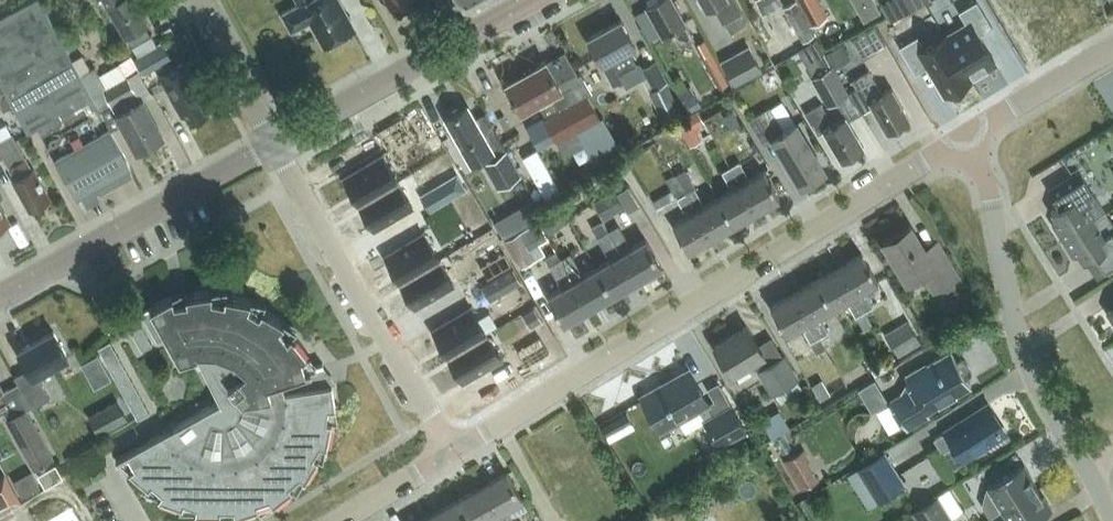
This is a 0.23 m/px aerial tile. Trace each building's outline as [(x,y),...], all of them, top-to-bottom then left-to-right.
[(100,109),(80,73),(40,0),(33,0),(0,18),(0,81),(28,132),(38,126),(41,133),(57,124),(63,134),(50,140),(52,144),(49,146),(54,156),(61,168),(64,169),(77,193),(130,164),(100,109)] [(126,33),(132,44),(152,33),(146,21),(147,21),(135,0),(107,0),(126,33)] [(299,3),(282,13),(291,30),(309,20),(316,32),(318,31),(325,45),(354,28),(339,0),(297,0),(299,3)] [(685,21),(686,21),(674,0),(653,0),(646,4),(662,34),(672,28),(681,45),(694,37),(685,21)] [(713,5),(723,22),(742,11),(735,0),(701,0),(706,8),(713,5)] [(784,6),(803,41),(815,34),(795,0),(784,6)] [(820,0),(798,0),(811,23),(828,15),(820,0)] [(878,11),(873,0),(857,9),(863,19),(878,11)] [(906,0),(885,0),(881,2),(891,20),(910,9),(906,0)] [(992,26),(977,0),(975,0),(959,10),(966,23),(946,35),(970,76),(995,61),(979,34),(992,26)] [(621,18),(587,36),(602,63),(610,58),(619,73),(626,85),(643,76),(636,64),(628,48),(635,44),(621,18)] [(876,23),(852,35),(863,55),(887,43),(876,23)] [(785,43),(782,37),(776,34),(770,36),(767,41),(768,48),(776,52),(782,50),(785,43)] [(971,77),(970,76),(946,35),(946,34),(925,47),(918,34),(899,45),(915,72),(928,64),(945,92),(971,77)] [(828,50),(834,61),(849,54),(844,42),(828,50)] [(170,57),(163,43),(135,58),(142,72),(170,57)] [(722,60),(735,83),(761,68),(748,45),(722,60)] [(522,110),(537,101),(546,116),(544,117),(557,140),(576,130),(599,116),(587,94),(591,91),(580,72),(578,73),(566,53),(565,53),(565,54),(548,64),(545,60),(506,82),(522,110)] [(83,54),(72,59),(80,73),(90,67),(83,54)] [(152,93),(132,56),(120,62),(127,76),(107,87),(95,65),(80,73),(100,109),(112,102),(117,112),(116,113),(137,150),(163,135),(142,98),(152,93)] [(182,116),(186,114),(190,121),(209,110),(198,89),(202,87),(187,60),(159,75),(182,116)] [(811,77),(827,103),(847,92),(831,65),(811,77)] [(909,117),(892,87),(882,93),(868,69),(851,79),(856,87),(849,91),(861,112),(872,105),(887,130),(909,117)] [(660,116),(680,106),(668,80),(652,87),(647,75),(642,77),(660,116)] [(817,133),(823,129),(841,159),(863,145),(845,116),(833,123),(820,102),(804,112),(817,133)] [(497,188),(513,178),(520,174),(507,149),(486,112),(476,118),(468,104),(445,117),(471,163),(480,158),(497,188)] [(784,130),(770,106),(749,119),(763,142),(772,137),(801,183),(824,169),(795,123),(784,130)] [(693,127),(705,121),(698,109),(676,121),(690,144),(700,139),(693,127)] [(599,116),(576,130),(585,145),(596,166),(623,151),(602,115),(599,116)] [(19,192),(22,192),(31,209),(49,199),(42,186),(43,185),(34,167),(32,168),(20,146),(12,132),(0,139),(0,157),(3,156),(15,178),(12,179),(19,192)] [(382,153),(343,175),(359,202),(398,179),(382,153)] [(739,161),(730,166),(757,210),(779,197),(763,169),(747,179),(744,174),(746,172),(739,161)] [(730,166),(722,171),(729,182),(731,181),(734,186),(718,196),(735,223),(757,210),(730,166)] [(685,169),(675,174),(685,192),(694,187),(695,186),(685,169)] [(1051,210),(1057,219),(1052,222),(1063,239),(1094,219),(1102,214),(1106,212),(1080,171),(1050,190),(1059,205),(1051,210)] [(398,179),(359,202),(374,228),(413,206),(398,179)] [(711,236),(735,223),(718,196),(702,205),(699,200),(701,198),(694,187),(685,192),(711,236)] [(594,199),(604,215),(623,204),(614,188),(594,199)] [(411,202),(430,236),(451,225),(432,191),(411,202)] [(673,191),(655,201),(660,211),(679,200),(677,197),(673,191)] [(685,192),(677,197),(679,200),(684,208),(686,207),(689,212),(672,222),(688,250),(711,236),(685,192)] [(549,234),(567,220),(556,205),(538,218),(549,234)] [(517,228),(508,212),(494,220),(503,236),(517,228)] [(1094,219),(1063,239),(1073,255),(1078,252),(1083,262),(1088,259),(1097,274),(1112,264),(1112,228),(1112,229),(1112,228),(1111,229),(1102,214),(1094,219)] [(618,224),(611,228),(608,230),(638,279),(662,265),(645,237),(631,246),(618,224)] [(910,224),(883,240),(907,281),(923,272),(933,289),(957,275),(941,247),(928,255),(910,224)] [(422,230),(383,253),(399,279),(438,257),(422,230)] [(522,267),(537,258),(521,230),(506,239),(522,267)] [(638,279),(608,230),(598,236),(611,257),(597,265),(613,293),(638,279)] [(478,246),(487,266),(501,259),(492,239),(478,246)] [(613,293),(597,265),(583,274),(570,252),(560,258),(589,307),(613,293)] [(861,252),(838,265),(864,310),(873,305),(866,293),(864,294),(861,289),(877,280),(861,252)] [(438,257),(399,279),(414,306),(453,284),(438,257)] [(564,322),(589,307),(560,258),(550,264),(562,285),(548,294),(564,322)] [(832,306),(848,297),(851,302),(848,303),(855,315),(864,310),(838,265),(816,278),(832,306)] [(492,289),(480,267),(457,279),(469,302),(492,289)] [(816,278),(793,292),(819,336),(828,331),(821,319),(819,320),(816,315),(832,306),(816,278)] [(328,407),(334,407),(334,408),(335,407),(331,382),(330,382),(330,383),(312,386),(310,383),(321,377),(316,366),(323,364),(323,362),(306,367),(301,355),(306,352),(307,352),(291,331),(290,332),(290,333),(287,335),(278,325),(282,320),(283,321),(284,320),(261,306),(261,307),(261,308),(259,311),(247,304),(249,299),(250,299),(250,298),(225,293),(225,294),(224,298),(211,296),(211,290),(212,290),(212,289),(186,293),(186,294),(187,294),(187,298),(174,300),(172,294),(150,305),(151,307),(155,314),(159,321),(163,329),(167,336),(180,359),(197,353),(220,401),(116,458),(117,459),(128,453),(135,465),(131,469),(130,468),(129,469),(149,486),(149,485),(152,482),(162,491),(159,495),(158,495),(158,496),(182,506),(183,505),(182,504),(184,501),(196,506),(195,511),(194,511),(194,512),(220,513),(221,511),(220,511),(220,507),(234,508),(235,513),(234,513),(234,515),(259,506),(258,505),(257,501),(270,497),(272,502),(271,502),(272,503),(293,487),(292,486),(291,486),(289,483),(300,474),(304,478),(303,479),(304,479),(318,457),(317,456),(316,457),(313,455),(320,443),(325,445),(325,446),(326,446),(331,420),(330,420),(330,421),(326,420),(328,407)] [(793,292),(770,304),(786,332),(803,323),(806,328),(803,329),(810,341),(819,336),(793,292)] [(155,314),(151,307),(150,305),(141,311),(145,319),(155,314)] [(471,306),(433,328),(448,355),(487,333),(471,306)] [(864,310),(855,315),(863,328),(871,323),(864,310)] [(140,322),(136,314),(125,319),(130,328),(140,322)] [(159,321),(155,314),(145,319),(149,327),(159,321)] [(899,355),(921,341),(906,318),(884,331),(899,355)] [(163,329),(159,321),(149,327),(153,334),(163,329)] [(144,329),(140,322),(130,328),(134,335),(144,329)] [(747,325),(714,345),(732,373),(754,360),(759,369),(773,392),(775,391),(781,402),(803,388),(797,377),(783,354),(769,362),(747,325)] [(544,326),(515,339),(524,361),(553,348),(544,326)] [(15,375),(18,381),(30,403),(32,407),(50,397),(37,374),(52,365),(54,369),(68,361),(66,358),(68,356),(53,329),(18,349),(29,368),(15,375)] [(134,335),(138,343),(148,337),(144,329),(134,335)] [(167,336),(163,329),(153,334),(157,341),(167,336)] [(487,333),(448,355),(464,382),(502,359),(487,333)] [(152,344),(148,337),(138,343),(142,350),(152,344)] [(103,355),(107,362),(118,355),(115,349),(103,355)] [(970,383),(965,375),(969,373),(970,369),(965,359),(961,358),(956,360),(951,350),(919,369),(918,367),(904,376),(911,387),(889,400),(906,429),(929,415),(925,409),(970,383)] [(107,362),(110,368),(122,361),(118,355),(107,362)] [(110,368),(114,374),(125,368),(122,361),(110,368)] [(114,374),(117,380),(129,374),(125,368),(114,374)] [(708,402),(689,368),(641,394),(661,429),(698,407),(705,419),(719,444),(746,429),(731,404),(714,414),(708,402)] [(117,380),(121,387),(132,380),(129,374),(117,380)] [(860,385),(872,407),(888,398),(876,376),(860,385)] [(136,386),(132,380),(121,387),(124,393),(136,386)] [(30,403),(18,381),(3,389),(0,383),(0,414),(3,412),(5,417),(30,403)] [(124,393),(128,399),(139,393),(136,386),(124,393)] [(128,399),(131,406),(143,399),(139,393),(128,399)] [(131,406),(134,412),(146,405),(143,399),(131,406)] [(100,433),(129,417),(119,400),(90,415),(100,433)] [(134,412),(138,418),(150,412),(146,405),(134,412)] [(779,406),(763,417),(774,433),(790,422),(779,406)] [(987,410),(985,406),(934,438),(942,451),(953,444),(962,459),(986,443),(989,448),(984,450),(985,452),(1004,439),(1007,444),(1008,443),(998,427),(999,426),(997,423),(996,424),(996,423),(997,418),(992,417),(991,416),(992,411),(987,410)] [(53,456),(26,408),(7,419),(34,468),(53,456)] [(807,446),(786,454),(797,487),(819,479),(807,446)] [(904,483),(885,452),(858,469),(877,500),(904,483)] [(62,474),(56,462),(39,472),(46,484),(62,474)] [(1024,464),(987,487),(992,494),(984,499),(983,504),(990,516),(1036,487),(1031,479),(1033,478),(1024,464)] [(21,499),(6,471),(0,474),(0,511),(21,499)] [(522,498),(507,471),(482,485),(497,512),(522,498)] [(457,498),(470,520),(481,520),(488,517),(490,520),(503,520),(497,512),(482,485),(457,498)] [(1036,487),(990,516),(990,517),(1002,510),(1008,520),(1033,520),(1052,509),(1043,496),(1042,497),(1036,487)] [(918,520),(956,520),(939,494),(912,511),(918,520)] [(433,512),(438,520),(470,520),(457,498),(433,512)] [(76,508),(59,519),(60,520),(83,520),(76,508)] [(417,520),(438,520),(433,512),(417,520)]
